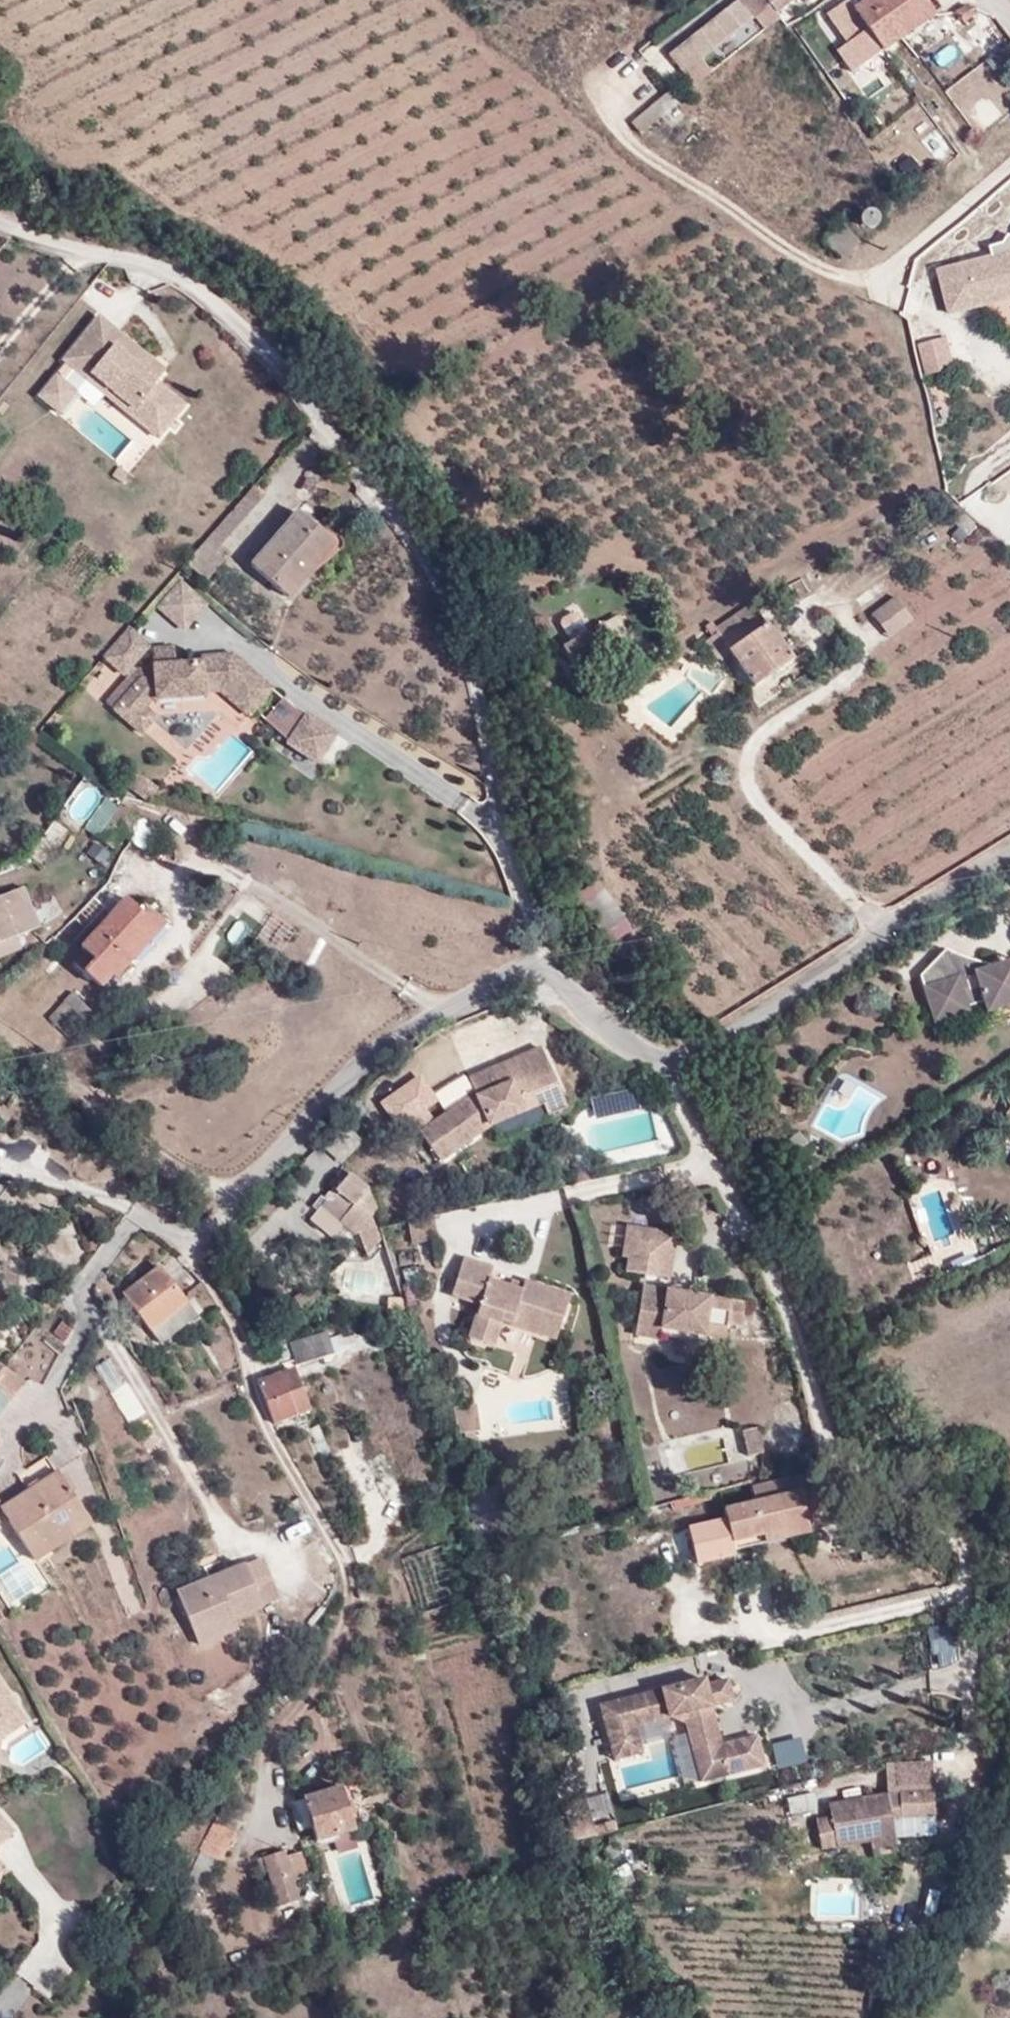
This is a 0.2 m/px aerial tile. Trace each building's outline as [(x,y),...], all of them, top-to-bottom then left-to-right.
[(741,0),(738,0),(668,56),(683,75),(755,18),(741,0)] [(770,6),(776,13),(793,0),(778,0),(770,6)] [(853,9),(850,4),(832,17),(850,43),(838,52),(851,72),(934,15),(923,0),(865,0),(862,2),(853,9)] [(860,0),(847,0),(850,4),(853,9),(862,2),(860,0)] [(928,53),(939,78),(964,67),(954,42),(928,53)] [(641,135),(678,104),(667,92),(630,123),(641,135)] [(876,218),(873,215),(870,213),(864,214),(859,217),(858,223),(861,228),(864,231),(871,230),(875,226),(876,223),(876,218)] [(899,244),(905,239),(884,223),(882,224),(899,244)] [(1006,245),(992,249),(994,259),(937,273),(948,318),(1009,302),(1009,248),(1006,245)] [(139,364),(144,357),(100,321),(64,364),(67,366),(87,383),(91,378),(132,412),(128,417),(156,440),(182,408),(156,386),(160,381),(139,364)] [(915,342),(925,374),(954,365),(945,333),(915,342)] [(160,381),(165,375),(144,357),(139,364),(160,381)] [(87,383),(67,366),(56,380),(66,389),(49,409),(59,417),(87,383)] [(87,383),(128,417),(132,412),(91,378),(87,383)] [(49,409),(66,389),(56,380),(38,400),(49,409)] [(217,552),(267,493),(256,484),(206,542),(217,552)] [(324,551),(309,538),(316,528),(297,512),(251,564),(289,599),(305,581),(301,576),(324,551)] [(305,581),(336,546),(316,528),(309,538),(324,551),(301,576),(305,581)] [(226,560),(217,552),(206,542),(186,564),(206,582),(226,560)] [(186,630),(210,601),(183,579),(159,608),(186,630)] [(889,637),(912,620),(895,598),(871,616),(889,637)] [(718,663),(732,653),(755,686),(795,658),(768,621),(764,624),(753,609),(714,632),(711,628),(705,632),(712,642),(706,646),(718,663)] [(617,645),(630,637),(619,618),(605,625),(604,624),(563,647),(575,669),(618,646),(617,645)] [(209,694),(208,690),(226,689),(253,712),(275,685),(236,653),(202,655),(202,660),(176,661),(155,662),(154,647),(131,627),(106,655),(129,675),(107,700),(116,708),(130,693),(146,707),(154,698),(209,694)] [(176,661),(175,646),(154,647),(155,662),(176,661)] [(144,733),(157,717),(146,707),(130,693),(116,708),(144,733)] [(318,762),(335,736),(308,717),(291,743),(318,762)] [(147,802),(157,789),(134,771),(124,784),(147,802)] [(80,782),(64,811),(82,821),(99,792),(80,782)] [(99,797),(86,824),(101,832),(114,805),(99,797)] [(122,837),(138,815),(121,803),(106,825),(122,837)] [(130,839),(144,846),(154,828),(140,820),(130,839)] [(113,851),(122,837),(106,825),(96,838),(113,851)] [(597,879),(576,895),(615,947),(636,931),(597,879)] [(26,887),(0,898),(0,959),(22,950),(16,936),(41,926),(26,887)] [(84,952),(74,963),(101,988),(110,976),(115,980),(164,925),(143,905),(139,910),(126,898),(81,948),(84,952)] [(218,938),(235,953),(269,913),(252,899),(218,938)] [(945,949),(920,975),(933,1021),(970,1012),(967,1003),(981,999),(984,1011),(1009,1002),(1009,967),(1000,966),(989,964),(974,961),(961,956),(950,952),(945,949)] [(95,1013),(74,992),(66,1000),(72,1007),(87,1022),(95,1013)] [(64,1015),(72,1007),(66,1000),(58,1010),(64,1015)] [(64,1015),(58,1010),(50,1017),(61,1027),(68,1019),(64,1015)] [(550,1114),(567,1107),(541,1047),(471,1076),(477,1092),(421,1131),(442,1160),(489,1125),(545,1103),(545,1104),(550,1114)] [(376,1099),(399,1132),(441,1104),(418,1071),(376,1099)] [(345,1124),(323,1149),(343,1166),(362,1143),(345,1124)] [(781,1145),(791,1158),(808,1143),(799,1131),(781,1145)] [(342,1221),(358,1235),(377,1209),(369,1189),(351,1173),(337,1190),(355,1206),(342,1221)] [(439,1239),(434,1214),(408,1219),(413,1244),(439,1239)] [(627,1271),(672,1278),(679,1233),(628,1225),(623,1257),(629,1258),(627,1271)] [(123,1296),(151,1331),(187,1304),(159,1268),(123,1296)] [(557,1340),(570,1297),(526,1284),(523,1297),(494,1289),(496,1279),(465,1270),(456,1301),(485,1309),(475,1343),(497,1350),(504,1324),(557,1340)] [(727,1327),(710,1324),(712,1309),(714,1296),(645,1285),(645,1286),(637,1336),(661,1339),(662,1329),(725,1340),(727,1327)] [(742,1330),(747,1301),(714,1296),(712,1309),(730,1312),(727,1327),(742,1330)] [(162,1344),(197,1317),(187,1304),(151,1331),(162,1344)] [(296,1367),(347,1351),(341,1334),(329,1338),(327,1332),(289,1343),(296,1367)] [(0,1374),(0,1415),(25,1383),(5,1368),(0,1374)] [(282,1377),(289,1395),(302,1390),(295,1371),(282,1377)] [(275,1425),(310,1411),(302,1390),(289,1395),(282,1377),(280,1373),(257,1382),(275,1425)] [(461,1433),(481,1432),(480,1407),(459,1408),(461,1433)] [(747,1456),(761,1454),(756,1429),(743,1431),(747,1456)] [(1,1509),(35,1561),(50,1551),(42,1537),(62,1524),(71,1538),(91,1524),(58,1472),(56,1471),(46,1456),(18,1476),(28,1492),(1,1509)] [(805,1514),(825,1509),(815,1473),(752,1489),(754,1502),(723,1510),(731,1543),(785,1530),(782,1519),(805,1514)] [(713,1515),(707,1493),(671,1503),(676,1524),(713,1515)] [(750,1548),(810,1534),(805,1514),(782,1519),(785,1530),(731,1543),(734,1552),(750,1548)] [(679,1558),(704,1551),(698,1523),(673,1530),(679,1558)] [(50,1551),(71,1538),(62,1524),(42,1537),(50,1551)] [(736,1560),(751,1556),(750,1548),(734,1552),(736,1560)] [(861,1553),(862,1562),(871,1561),(870,1551),(861,1553)] [(235,1622),(263,1611),(245,1566),(178,1593),(200,1647),(239,1631),(235,1622)] [(710,1687),(708,1680),(611,1704),(618,1731),(634,1727),(673,1718),(691,1728),(699,1759),(714,1755),(716,1765),(728,1763),(733,1780),(770,1771),(762,1742),(726,1751),(716,1712),(732,1708),(726,1683),(710,1687)] [(26,1724),(7,1694),(0,1699),(0,1700),(14,1721),(0,1730),(0,1749),(2,1739),(26,1724)] [(14,1721),(0,1700),(0,1730),(14,1721)] [(634,1727),(618,1731),(611,1704),(601,1706),(615,1761),(642,1754),(634,1727)] [(316,1843),(354,1831),(341,1788),(293,1802),(303,1831),(312,1828),(316,1843)] [(816,1792),(786,1796),(788,1812),(818,1808),(816,1792)] [(895,1835),(892,1818),(888,1793),(829,1803),(831,1816),(816,1818),(821,1848),(870,1840),(895,1835)] [(892,1818),(899,1818),(899,1793),(888,1793),(892,1818)] [(935,1817),(935,1793),(899,1793),(899,1818),(935,1817)] [(606,1795),(590,1795),(590,1820),(606,1820),(606,1795)] [(14,1833),(0,1817),(0,1845),(14,1833)] [(206,1841),(226,1851),(237,1830),(216,1820),(206,1841)] [(871,1847),(896,1843),(895,1835),(870,1840),(871,1847)] [(609,1847),(623,1846),(623,1837),(609,1837),(609,1847)] [(219,1859),(222,1860),(226,1851),(206,1841),(202,1850),(219,1859)] [(300,1902),(294,1882),(286,1857),(284,1852),(258,1860),(262,1874),(268,1873),(280,1908),(300,1902)] [(307,1878),(299,1853),(286,1857),(294,1882),(307,1878)] [(12,1874),(0,1860),(0,1886),(12,1874)]
